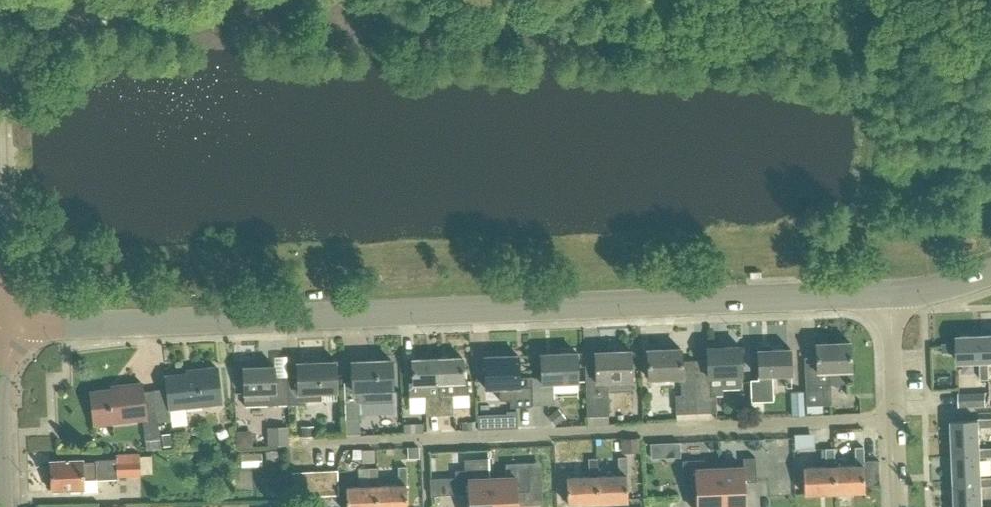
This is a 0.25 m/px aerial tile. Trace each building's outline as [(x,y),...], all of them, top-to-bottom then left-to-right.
[(988,336),(957,337),(958,363),(980,362),(981,380),(990,380),(989,361),(988,336)] [(814,363),(803,364),(805,405),(829,404),(828,371),(849,370),(847,342),(813,344),(814,363)] [(954,343),(942,344),(942,354),(955,353),(954,343)] [(757,380),(749,380),(750,403),(772,402),(771,376),(790,376),(789,349),(770,350),(770,346),(756,346),(757,380)] [(706,362),(693,362),(695,413),(716,413),(716,395),(709,395),(709,378),(740,377),(739,347),(705,348),(706,362)] [(681,379),(681,395),(675,395),(675,414),(695,413),(693,362),(680,362),(679,349),(646,350),(647,380),(681,379)] [(595,380),(585,381),(587,417),(608,416),(607,382),(631,381),(630,352),(593,353),(595,380)] [(539,378),(529,378),(531,407),(552,406),(551,384),(576,383),(574,354),(538,356),(539,378)] [(516,356),(482,358),(484,390),(499,389),(500,400),(509,400),(509,408),(531,407),(529,378),(517,379),(516,356)] [(460,357),(436,359),(439,415),(451,414),(450,395),(469,394),(469,380),(461,381),(460,357)] [(410,360),(411,383),(408,383),(409,397),(423,396),(424,415),(439,415),(436,359),(410,360)] [(390,361),(350,363),(350,382),(342,382),(344,419),(358,419),(358,411),(392,410),(390,361)] [(287,405),(310,404),(310,401),(323,400),(322,391),(336,390),(334,363),(296,365),(296,376),(286,377),(287,405)] [(274,377),(273,365),(242,366),(244,406),(287,405),(286,377),(286,376),(274,377)] [(168,389),(155,390),(160,439),(158,421),(170,420),(169,409),(220,402),(216,367),(195,370),(195,373),(166,377),(168,389)] [(160,439),(155,390),(142,392),(141,383),(120,385),(120,389),(90,393),(94,425),(142,419),(145,440),(146,440),(147,450),(153,450),(161,449),(159,439),(160,439)] [(959,406),(986,405),(986,393),(959,394),(959,406)] [(791,395),(791,415),(804,414),(804,395),(791,395)] [(558,408),(548,417),(555,425),(565,416),(558,408)] [(978,421),(952,422),(953,449),(980,448),(979,428),(990,427),(990,419),(978,420),(978,421)] [(422,423),(413,423),(413,433),(423,432),(422,423)] [(301,426),(301,436),(314,436),(313,426),(301,426)] [(288,427),(267,427),(268,445),(288,445),(288,427)] [(173,433),(162,434),(163,446),(174,445),(173,433)] [(855,466),(834,466),(835,493),(863,492),(862,486),(878,485),(877,461),(863,461),(862,447),(854,448),(855,466)] [(980,457),(990,457),(990,448),(980,448),(953,449),(955,479),(981,478),(980,457)] [(835,493),(834,466),(833,449),(825,449),(825,467),(801,468),(802,495),(835,493)] [(83,461),(50,462),(51,491),(83,490),(84,492),(97,492),(97,479),(117,478),(117,477),(140,476),(140,459),(138,459),(138,453),(116,454),(116,459),(95,460),(95,462),(83,463),(83,461)] [(719,468),(720,506),(745,506),(744,482),(756,481),(755,457),(742,458),(743,467),(719,468)] [(597,477),(599,504),(626,502),(625,476),(627,476),(626,458),(617,458),(618,476),(597,477)] [(599,504),(597,477),(597,459),(588,459),(588,477),(566,478),(567,505),(599,504)] [(719,468),(705,469),(704,459),(682,460),(683,484),(695,484),(696,506),(720,506),(719,468)] [(396,467),(397,485),(375,486),(375,506),(405,506),(405,485),(406,485),(405,467),(396,467)] [(367,468),(368,486),(345,487),(345,506),(375,506),(375,486),(375,479),(374,468),(367,468)] [(505,469),(505,479),(491,479),(492,506),(517,506),(516,493),(528,492),(527,468),(505,469)] [(314,496),(325,496),(324,471),(313,472),(314,496)] [(324,471),(325,496),(337,495),(336,471),(324,471)] [(491,479),(467,480),(466,471),(454,471),(455,495),(467,495),(467,506),(492,506),(491,479)] [(291,497),(302,497),(301,472),(289,473),(291,497)] [(302,497),(314,496),(313,472),(301,472),(302,497)] [(981,478),(955,479),(956,506),(982,506),(981,486),(990,486),(990,478),(981,478)]
